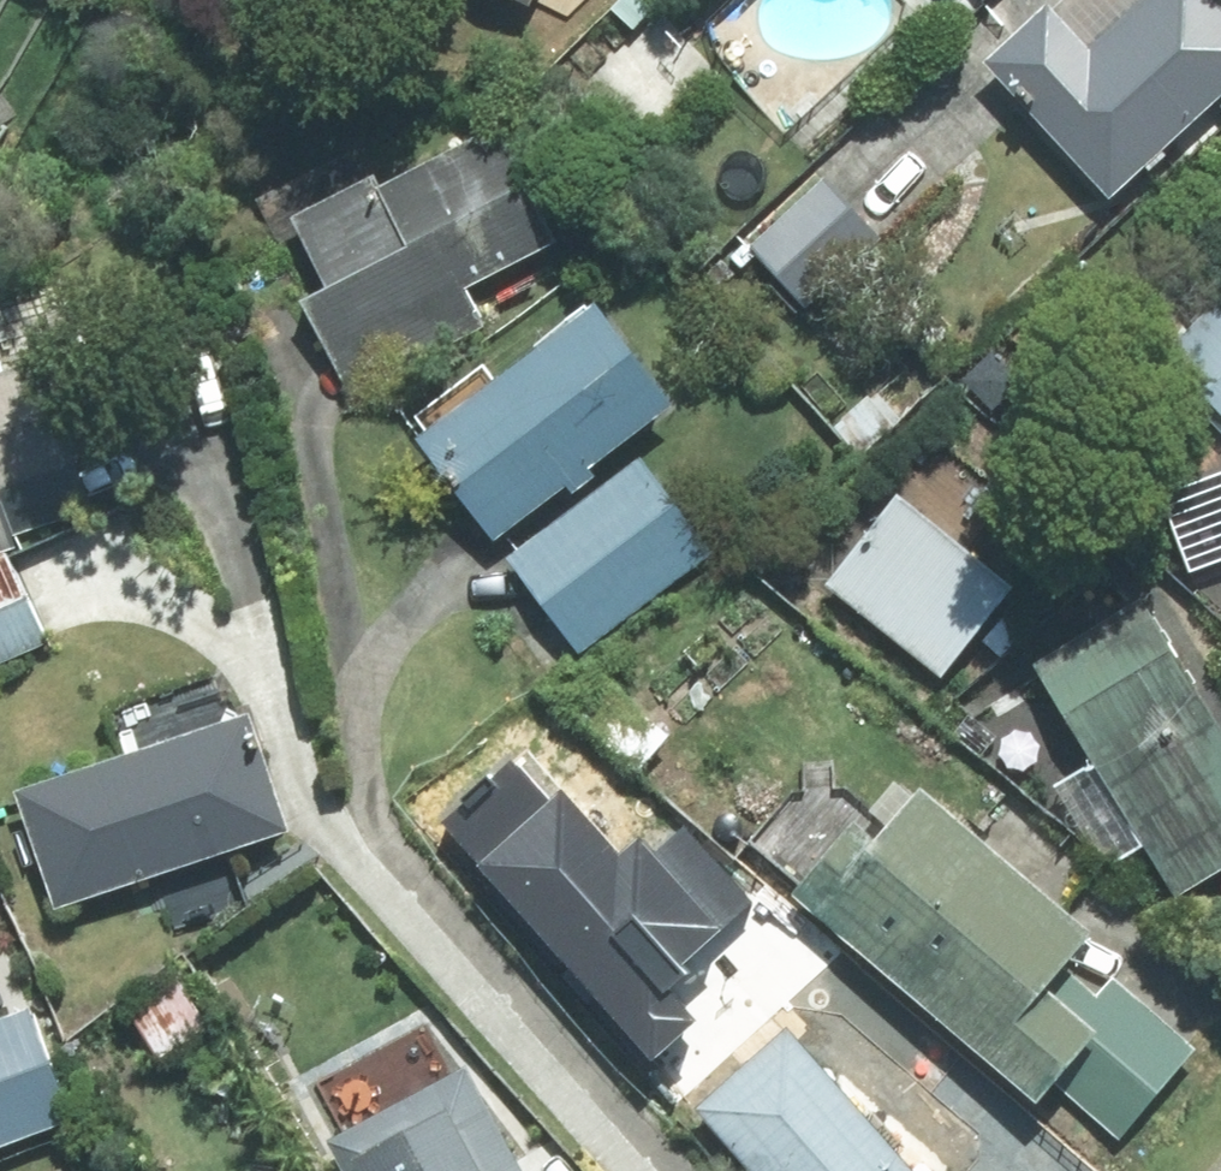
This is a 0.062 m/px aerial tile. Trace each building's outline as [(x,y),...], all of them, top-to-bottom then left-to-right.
[(1100,35),(1069,1),(1003,62),(1125,192),(1220,103),(1220,0),(1137,0),(1100,35)] [(310,286),(351,383),(491,322),(475,286),(572,244),(517,117),(307,208),(336,275),(310,286)] [(815,308),(899,229),(843,169),(759,248),(815,308)] [(707,386),(625,280),(431,431),(514,537),(707,386)] [(1187,365),(1220,399),(1220,332),(1187,365)] [(10,490),(23,530),(105,504),(52,339),(0,356),(0,493),(10,490)] [(725,555),(658,459),(523,554),(590,649),(725,555)] [(1041,575),(911,482),(838,586),(967,678),(1041,575)] [(57,642),(27,545),(0,554),(0,660),(57,642)] [(1220,876),(1220,680),(1165,588),(1049,658),(1104,748),(1065,771),(1121,864),(1156,843),(1188,896),(1220,876)] [(310,828),(268,703),(26,785),(68,909),(310,828)] [(1168,965),(1063,871),(1074,859),(1031,821),(1020,833),(935,757),(813,893),(1051,1105),(1113,1037),(1172,1090),(1220,1035),(1220,1033),(1158,977),(1168,965)] [(780,898),(699,831),(627,918),(708,985),(780,898)] [(757,1040),(782,1120),(723,1139),(733,1170),(933,1170),(879,1002),(757,1040)] [(0,1018),(0,1095),(42,1082),(21,1012),(0,1018)] [(353,1130),(374,1170),(536,1170),(481,1064),(457,1076),(430,1024),(316,1083),(344,1136),(353,1130)]
